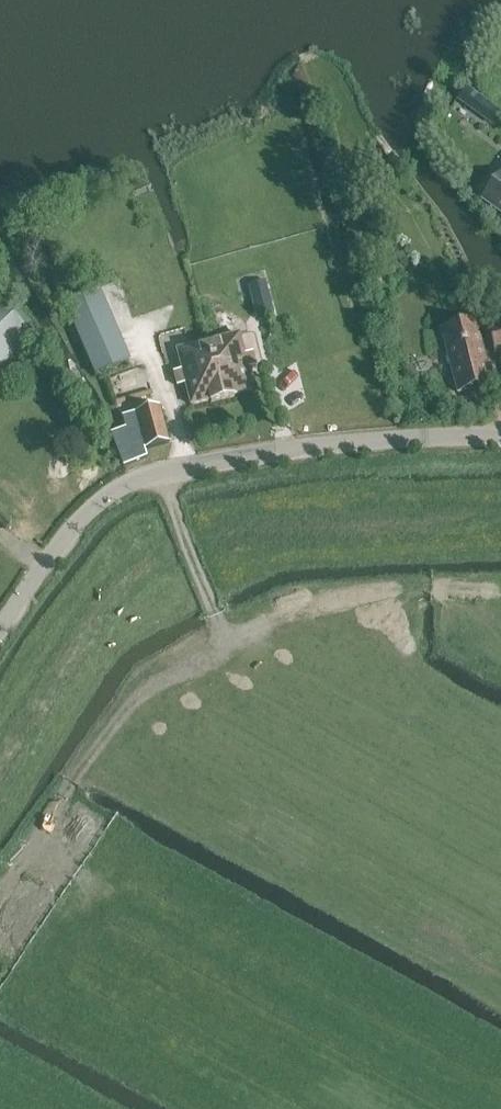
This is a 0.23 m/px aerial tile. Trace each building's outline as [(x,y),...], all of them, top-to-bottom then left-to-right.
[(466,88),(459,98),(494,123),(500,113),(466,88)] [(500,214),(500,175),(483,200),(500,214)] [(259,317),(277,312),(268,277),(249,282),(259,317)] [(33,334),(0,301),(0,367),(33,334)] [(72,315),(96,374),(132,360),(108,301),(72,315)] [(441,329),(458,393),(492,384),(475,321),(441,329)] [(488,328),(495,353),(500,352),(500,325),(488,328)] [(239,334),(208,342),(223,400),(234,397),(234,394),(253,390),(248,368),(257,366),(253,352),(244,355),(239,334)] [(223,400),(208,342),(177,350),(182,370),(174,372),(177,386),(186,384),(191,405),(210,400),(211,403),(223,400)] [(299,364),(275,369),(281,396),(305,391),(299,364)] [(121,429),(111,433),(113,436),(124,467),(148,459),(146,450),(169,444),(164,425),(159,406),(120,416),(125,428),(121,429)]
